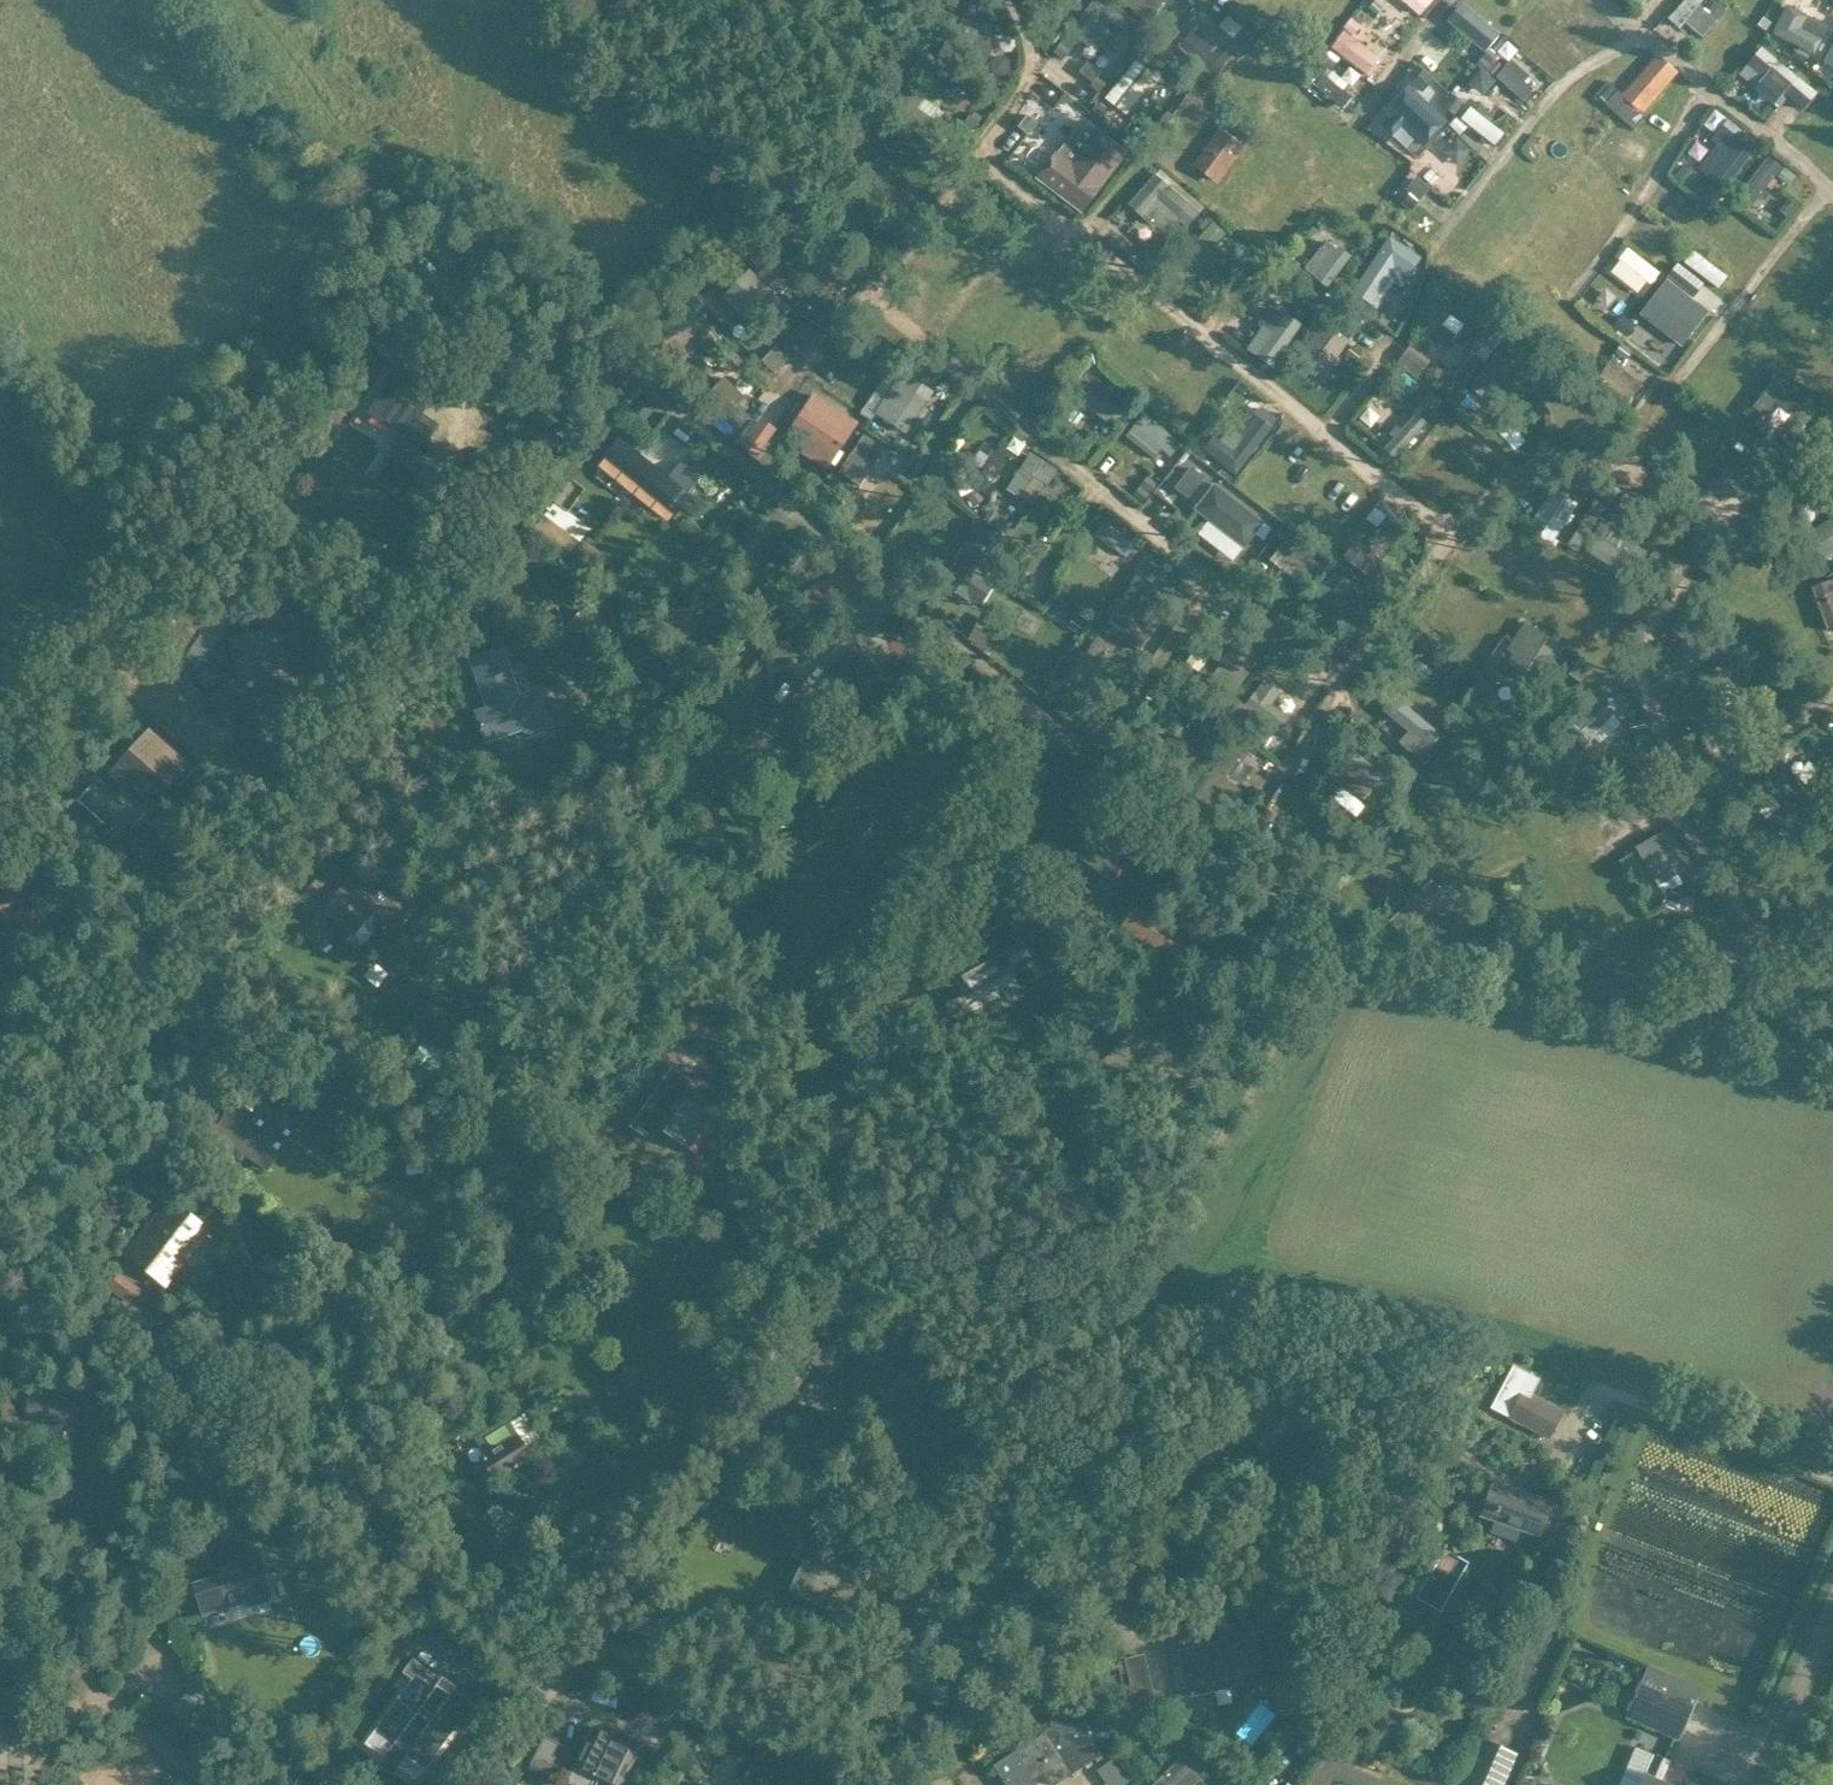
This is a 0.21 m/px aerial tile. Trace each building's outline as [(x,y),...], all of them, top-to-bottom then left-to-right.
[(1156,28),(1179,4),(1175,0),(1126,0),(1156,28)] [(1441,0),(1404,0),(1429,22),(1446,4),(1441,0)] [(1660,1),(1660,0),(1629,0),(1650,15),(1660,1)] [(1683,16),(1713,44),(1738,18),(1720,0),(1699,0),(1683,16)] [(1104,2),(1080,38),(1100,51),(1106,41),(1122,52),(1139,26),(1104,2)] [(1655,23),(1665,30),(1677,11),(1667,5),(1655,23)] [(1781,42),(1827,59),(1832,44),(1832,27),(1792,12),(1781,42)] [(1471,13),(1453,45),(1494,69),(1512,37),(1471,13)] [(1338,55),(1383,84),(1402,53),(1358,24),(1338,55)] [(1746,30),(1719,64),(1736,78),(1764,45),(1746,30)] [(1227,78),(1238,48),(1199,34),(1188,64),(1227,78)] [(1762,97),(1785,111),(1774,130),(1794,142),(1826,89),(1766,53),(1755,71),(1772,81),(1762,97)] [(1678,72),(1658,54),(1622,94),(1611,85),(1599,98),(1635,130),(1648,116),(1643,112),(1678,72)] [(1135,121),(1166,82),(1144,64),(1113,103),(1135,121)] [(1530,105),(1544,91),(1518,66),(1504,80),(1530,105)] [(1481,75),(1475,95),(1496,102),(1502,83),(1481,75)] [(1351,118),(1362,100),(1330,80),(1319,97),(1351,118)] [(1464,120),(1477,100),(1463,91),(1450,110),(1464,120)] [(1494,141),(1504,127),(1476,106),(1466,121),(1494,141)] [(1095,219),(1137,156),(1088,123),(1045,185),(1095,219)] [(1718,143),(1727,153),(1706,173),(1726,194),(1768,156),(1739,124),(1718,143)] [(1199,167),(1223,189),(1255,155),(1231,132),(1199,167)] [(1450,154),(1470,181),(1488,168),(1468,141),(1450,154)] [(1774,159),(1731,205),(1748,221),(1792,175),(1774,159)] [(1426,206),(1437,191),(1423,180),(1411,194),(1426,206)] [(1176,183),(1130,211),(1155,253),(1202,225),(1176,183)] [(309,226),(320,215),(307,204),(297,215),(309,226)] [(1309,271),(1332,292),(1360,262),(1338,241),(1309,271)] [(1382,308),(1401,273),(1417,281),(1429,260),(1394,241),(1363,298),(1382,308)] [(1637,251),(1617,275),(1647,300),(1667,276),(1637,251)] [(1701,254),(1691,267),(1727,293),(1736,279),(1701,254)] [(1700,338),(1718,316),(1675,281),(1639,326),(1661,343),(1679,321),(1700,338)] [(1824,303),(1832,310),(1832,291),(1824,303)] [(1463,306),(1448,335),(1480,351),(1495,322),(1463,306)] [(1281,337),(1271,329),(1254,351),(1279,370),(1309,332),(1294,320),(1281,337)] [(1328,382),(1359,346),(1333,325),(1303,361),(1328,382)] [(1832,360),(1832,335),(1827,331),(1803,376),(1820,385),(1832,360)] [(844,347),(819,381),(848,403),(874,369),(844,347)] [(1417,348),(1404,369),(1426,383),(1439,363),(1417,348)] [(1499,407),(1529,376),(1507,354),(1477,386),(1499,407)] [(1644,399),(1652,384),(1618,364),(1609,379),(1644,399)] [(1773,437),(1812,390),(1790,372),(1752,419),(1773,437)] [(736,397),(753,384),(745,373),(728,386),(736,397)] [(365,413),(398,434),(385,454),(389,457),(373,480),(393,494),(439,425),(422,413),(431,401),(388,377),(365,413)] [(1246,386),(1227,409),(1245,423),(1264,400),(1246,386)] [(833,408),(806,434),(827,457),(855,431),(833,408)] [(1168,468),(1187,448),(1153,415),(1134,435),(1168,468)] [(1202,451),(1249,477),(1277,427),(1264,420),(1249,448),(1229,437),(1236,423),(1222,415),(1202,451)] [(594,476),(612,491),(622,478),(672,520),(691,496),(688,493),(701,476),(682,461),(669,478),(619,437),(600,461),(604,464),(594,476)] [(1021,537),(1058,469),(1036,456),(1030,466),(1003,451),(986,482),(1003,491),(988,518),(1021,537)] [(422,495),(442,485),(433,467),(414,477),(422,495)] [(1244,575),(1279,534),(1218,481),(1215,485),(1198,470),(1175,498),(1202,521),(1204,518),(1226,536),(1214,550),(1244,575)] [(1151,482),(1141,496),(1152,505),(1162,491),(1151,482)] [(1099,542),(1136,562),(1150,536),(1113,516),(1099,542)] [(875,521),(861,535),(875,549),(889,535),(875,521)] [(1815,535),(1821,548),(1832,543),(1832,527),(1815,535)] [(947,587),(986,613),(1022,561),(982,535),(947,587)] [(1823,550),(1830,564),(1832,563),(1832,544),(1823,550)] [(1820,591),(1832,626),(1832,587),(1820,591)] [(1083,638),(1093,624),(1057,599),(1048,613),(1083,638)] [(611,632),(582,609),(561,634),(590,658),(611,632)] [(281,668),(280,654),(279,647),(270,648),(266,631),(231,639),(236,662),(239,672),(238,672),(238,673),(239,675),(227,685),(224,681),(206,696),(222,720),(240,706),(237,702),(270,694),(270,670),(281,668)] [(1620,642),(1621,658),(1642,657),(1641,641),(1620,642)] [(486,708),(474,713),(484,742),(524,728),(527,737),(543,731),(529,692),(519,695),(502,647),(468,659),(486,708)] [(776,725),(777,724),(788,733),(801,718),(818,732),(874,668),(855,652),(824,689),(826,691),(819,700),(817,698),(789,675),(761,709),(774,720),(772,721),(776,725)] [(1296,741),(1313,713),(1268,685),(1251,713),(1296,741)] [(876,740),(882,745),(893,728),(887,724),(876,740)] [(149,730),(108,774),(148,812),(154,806),(163,814),(179,797),(169,787),(189,767),(149,730)] [(1761,811),(1791,845),(1832,808),(1832,772),(1800,801),(1787,788),(1761,811)] [(102,812),(118,803),(106,782),(90,791),(102,812)] [(1363,820),(1373,807),(1349,789),(1339,803),(1363,820)] [(125,844),(137,846),(140,831),(127,828),(125,844)] [(1675,898),(1701,879),(1669,835),(1642,854),(1675,898)] [(42,907),(33,884),(28,868),(1,877),(7,894),(0,896),(0,914),(2,921),(7,934),(46,920),(42,907)] [(323,871),(299,897),(320,916),(326,909),(353,933),(346,940),(358,951),(376,931),(364,921),(373,910),(347,886),(344,890),(323,871)] [(1190,940),(1137,903),(1121,926),(1174,963),(1190,940)] [(998,936),(953,961),(946,964),(970,1006),(1016,980),(1010,970),(1033,957),(1016,926),(998,936)] [(640,1067),(632,1067),(632,1077),(653,1076),(653,1066),(660,1066),(659,1053),(640,1054),(640,1067)] [(671,1068),(630,1126),(650,1140),(658,1128),(681,1145),(682,1143),(696,1153),(707,1137),(710,1140),(720,1127),(710,1120),(718,1108),(699,1094),(691,1105),(680,1097),(691,1082),(671,1068)] [(224,1115),(213,1129),(258,1159),(297,1105),(253,1074),(242,1090),(232,1094),(225,1103),(224,1115)] [(167,1196),(123,1256),(139,1268),(150,1275),(167,1288),(168,1287),(164,1284),(185,1255),(183,1253),(204,1224),(167,1196)] [(262,1234),(248,1244),(258,1260),(273,1251),(262,1234)] [(738,1244),(725,1241),(720,1259),(734,1262),(738,1244)] [(131,1302),(140,1290),(120,1275),(110,1286),(131,1302)] [(320,1287),(313,1297),(323,1304),(330,1294),(320,1287)] [(867,1308),(872,1295),(862,1291),(857,1304),(867,1308)] [(131,1331),(140,1319),(131,1312),(121,1323),(131,1331)] [(1513,1366),(1491,1409),(1508,1418),(1548,1438),(1562,1411),(1532,1396),(1540,1380),(1513,1366)] [(774,1374),(767,1386),(780,1394),(787,1381),(774,1374)] [(29,1419),(55,1417),(55,1425),(100,1422),(98,1377),(71,1379),(71,1380),(60,1380),(61,1396),(44,1397),(43,1389),(27,1390),(29,1419)] [(531,1459),(524,1447),(540,1438),(525,1413),(509,1423),(507,1420),(486,1433),(497,1449),(482,1458),(496,1479),(513,1468),(514,1469),(518,1467),(530,1459),(531,1459)] [(1492,1482),(1484,1505),(1481,1515),(1495,1519),(1491,1533),(1518,1542),(1522,1529),(1539,1535),(1542,1526),(1550,1503),(1492,1482)] [(449,1496),(439,1512),(459,1524),(469,1508),(449,1496)] [(857,1584),(863,1586),(871,1569),(803,1536),(794,1554),(805,1559),(791,1589),(842,1614),(857,1584)] [(203,1615),(248,1601),(250,1608),(270,1601),(268,1595),(270,1595),(257,1553),(214,1566),(217,1577),(194,1584),(203,1615)] [(1219,1640),(1177,1650),(1187,1696),(1235,1685),(1233,1678),(1263,1671),(1251,1620),(1216,1628),(1219,1640)] [(1143,1656),(1116,1661),(1121,1687),(1131,1685),(1135,1708),(1153,1704),(1143,1656)] [(426,1679),(431,1672),(413,1659),(403,1672),(412,1679),(374,1731),(393,1745),(407,1756),(426,1769),(456,1727),(465,1733),(482,1709),(464,1696),(459,1702),(450,1696),(449,1695),(434,1716),(422,1707),(437,1686),(436,1686),(426,1679)] [(1697,1700),(1644,1676),(1626,1718),(1678,1742),(1697,1700)] [(214,1703),(198,1684),(171,1706),(186,1725),(214,1703)] [(995,1766),(1004,1779),(1007,1784),(1035,1784),(1031,1779),(1044,1772),(1052,1784),(1069,1774),(1070,1775),(1103,1753),(1071,1706),(1038,1728),(1044,1735),(1008,1758),(995,1766)] [(1299,1761),(1315,1728),(1302,1722),(1287,1755),(1299,1761)] [(601,1778),(614,1784),(621,1784),(637,1753),(605,1738),(607,1733),(594,1727),(578,1760),(568,1782),(573,1784),(598,1784),(601,1778)] [(571,1749),(543,1736),(530,1764),(557,1778),(571,1749)] [(1464,1784),(1504,1784),(1518,1755),(1481,1738),(1460,1783),(1464,1784)] [(1247,1751),(1242,1759),(1250,1765),(1256,1757),(1247,1751)] [(1655,1755),(1647,1776),(1644,1774),(1639,1784),(1668,1784),(1660,1781),(1669,1762),(1655,1755)] [(1153,1784),(1206,1784),(1180,1758),(1153,1784)] [(491,1784),(517,1784),(523,1773),(502,1763),(491,1784)] [(9,1770),(0,1771),(0,1784),(10,1784),(9,1770)]
